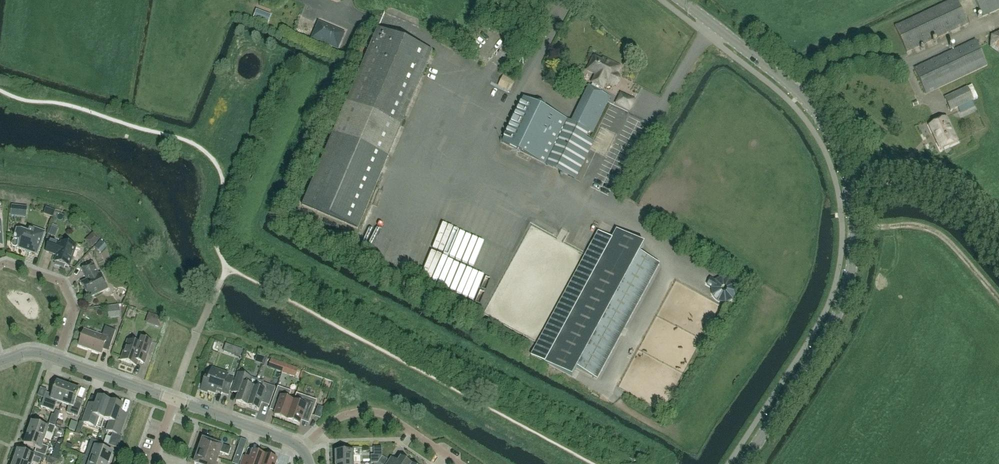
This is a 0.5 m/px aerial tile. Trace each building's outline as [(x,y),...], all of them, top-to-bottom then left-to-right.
[(957,0),(951,0),(894,27),(906,52),(967,24),(957,0)] [(998,10),(998,0),(975,0),(983,17),(998,10)] [(265,22),(268,13),(254,8),(251,17),(265,22)] [(319,24),(313,38),(336,48),(342,34),(319,24)] [(377,29),(332,134),(302,206),(357,229),(432,53),(377,29)] [(419,39),(424,40),(428,31),(423,29),(419,39)] [(990,48),(998,55),(998,32),(991,36),(990,48)] [(987,65),(975,40),(914,68),(925,94),(987,65)] [(616,83),(616,74),(620,67),(602,58),(601,61),(593,57),(586,70),(596,75),(594,80),(593,79),(591,82),(593,83),(590,87),(599,92),(601,87),(602,88),(605,80),(611,83),(616,84),(616,83)] [(503,76),(498,86),(509,92),(514,81),(503,76)] [(972,85),(967,88),(944,98),(950,111),(973,100),(978,98),(972,85)] [(523,98),(501,143),(523,154),(567,175),(575,179),(594,141),(585,137),(588,131),(592,133),(610,97),(599,92),(590,87),(588,86),(581,100),(571,122),(545,109),(545,106),(543,104),(539,102),(537,102),(535,104),(523,98)] [(423,96),(430,99),(429,102),(439,108),(442,102),(417,91),(415,96),(421,99),(423,96)] [(436,128),(439,122),(410,107),(407,113),(436,128)] [(406,118),(404,124),(431,135),(433,128),(406,118)] [(940,150),(957,142),(945,118),(929,125),(940,150)] [(492,185),(494,174),(483,172),(481,182),(492,185)] [(388,192),(377,220),(445,247),(455,223),(446,219),(446,218),(436,214),(437,213),(416,204),(417,203),(388,192)] [(560,209),(572,213),(574,205),(562,202),(560,209)] [(614,212),(628,213),(629,204),(615,203),(614,212)] [(11,204),(9,212),(22,215),(24,208),(11,204)] [(550,250),(561,221),(551,217),(535,257),(542,260),(547,248),(550,250)] [(886,220),(876,222),(878,230),(888,229),(886,220)] [(452,250),(463,225),(457,223),(447,248),(452,250)] [(465,260),(485,268),(496,243),(486,239),(486,237),(476,233),(477,231),(465,226),(454,252),(467,257),(465,260)] [(12,247),(15,248),(16,247),(25,250),(26,252),(29,253),(30,252),(36,254),(44,232),(30,228),(28,234),(17,230),(13,241),(12,241),(11,244),(12,247)] [(89,243),(97,236),(90,229),(83,237),(89,243)] [(391,259),(403,233),(396,230),(384,256),(391,259)] [(530,355),(544,363),(571,378),(576,369),(596,380),(658,265),(638,254),(643,245),(616,230),(611,239),(598,231),(530,355)] [(414,265),(412,272),(457,288),(467,261),(404,238),(396,260),(409,265),(409,263),(414,265)] [(49,240),(45,252),(56,256),(54,262),(55,262),(54,265),(63,268),(64,265),(69,267),(76,247),(61,242),(60,244),(49,240)] [(511,287),(518,289),(527,263),(520,261),(511,287)] [(98,275),(93,264),(81,269),(86,280),(81,283),(88,298),(107,289),(100,274),(98,275)] [(467,266),(458,293),(465,295),(474,268),(467,266)] [(506,293),(509,286),(477,275),(469,300),(479,304),(480,301),(493,305),(490,313),(510,320),(518,297),(506,293)] [(111,318),(118,316),(116,310),(109,313),(111,318)] [(159,327),(162,320),(156,318),(154,325),(159,327)] [(115,331),(105,327),(101,336),(84,330),(78,346),(101,353),(105,343),(110,345),(115,331)] [(127,341),(120,360),(135,366),(137,361),(144,363),(147,355),(151,341),(140,338),(138,344),(127,341)] [(293,376),(296,367),(269,356),(265,365),(293,376)] [(205,378),(200,391),(207,393),(207,391),(215,394),(216,391),(228,395),(233,380),(226,377),(227,374),(212,369),(208,379),(205,378)] [(238,373),(231,392),(238,395),(235,403),(247,407),(253,388),(256,380),(238,373)] [(253,388),(247,407),(258,411),(261,403),(262,399),(270,401),(275,388),(262,383),(263,382),(256,380),(253,388)] [(62,404),(68,387),(56,383),(52,395),(46,393),(45,393),(43,398),(40,407),(53,412),(57,402),(62,404)] [(68,387),(62,404),(68,406),(66,413),(77,417),(81,405),(75,403),(79,391),(68,387)] [(291,392),(277,387),(272,401),(279,404),(274,417),(286,421),(293,402),(287,400),(291,392)] [(40,388),(38,396),(43,398),(45,393),(46,393),(46,390),(40,388)] [(296,394),(293,402),(286,421),(299,425),(303,412),(311,415),(316,401),(296,394)] [(104,420),(110,402),(98,397),(95,406),(89,404),(82,423),(95,427),(98,418),(104,420)] [(110,402),(104,420),(109,421),(106,431),(119,436),(127,415),(120,413),(122,406),(110,402)] [(27,433),(44,440),(47,433),(52,435),(55,427),(49,425),(47,429),(31,423),(27,433)] [(44,440),(27,433),(23,444),(35,449),(34,453),(45,456),(48,448),(42,446),(44,440)] [(85,458),(103,463),(108,463),(112,453),(100,449),(102,443),(91,439),(87,450),(88,450),(85,458)] [(216,445),(202,440),(201,442),(200,442),(198,447),(199,448),(198,452),(217,459),(219,453),(228,456),(231,448),(218,444),(216,445)] [(244,449),(238,447),(234,459),(240,461),(244,449)] [(377,463),(378,462),(381,457),(381,447),(373,447),(373,455),(370,455),(370,463),(373,463),(377,463)] [(335,452),(335,463),(350,463),(353,463),(360,463),(359,448),(348,448),(349,452),(335,452)] [(13,462),(20,463),(31,463),(32,463),(36,463),(39,463),(41,459),(17,451),(13,462)] [(198,452),(197,456),(195,456),(193,460),(195,462),(194,463),(215,463),(217,459),(198,452)] [(252,452),(250,459),(243,457),(241,463),(262,463),(264,456),(252,452)]
